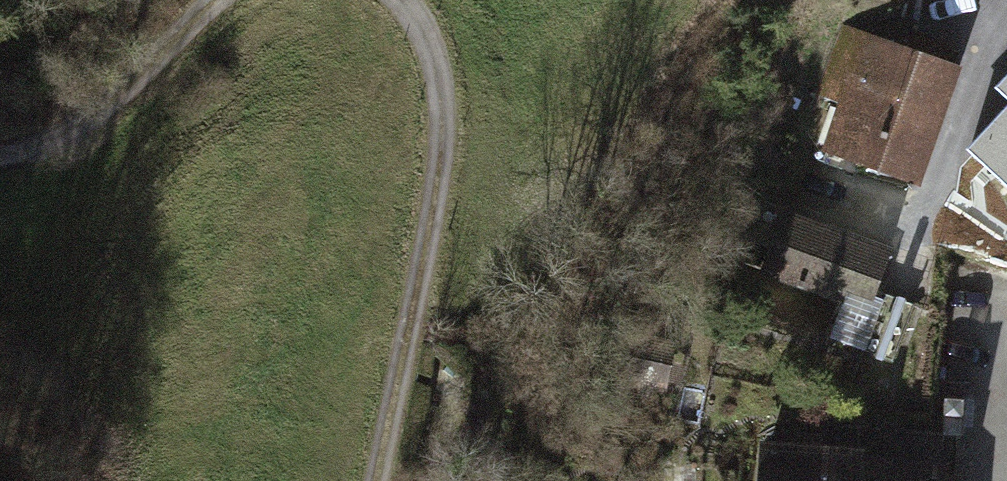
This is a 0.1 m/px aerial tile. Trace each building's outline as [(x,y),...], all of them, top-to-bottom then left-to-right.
[(883,40),(842,156),(912,181),(954,66),(883,40)] [(969,150),(1006,184),(1006,107),(969,150)] [(896,255),(790,215),(769,271),(851,302),(837,341),(902,365),(923,309),(892,298),(888,310),(877,306),(896,255)] [(668,386),(685,319),(636,307),(619,374),(668,386)] [(968,402),(951,402),(951,435),(960,435),(967,429),(968,402)] [(871,464),(871,457),(770,450),(767,480),(869,480),(871,464)] [(871,464),(869,480),(953,480),(954,469),(871,464)]
